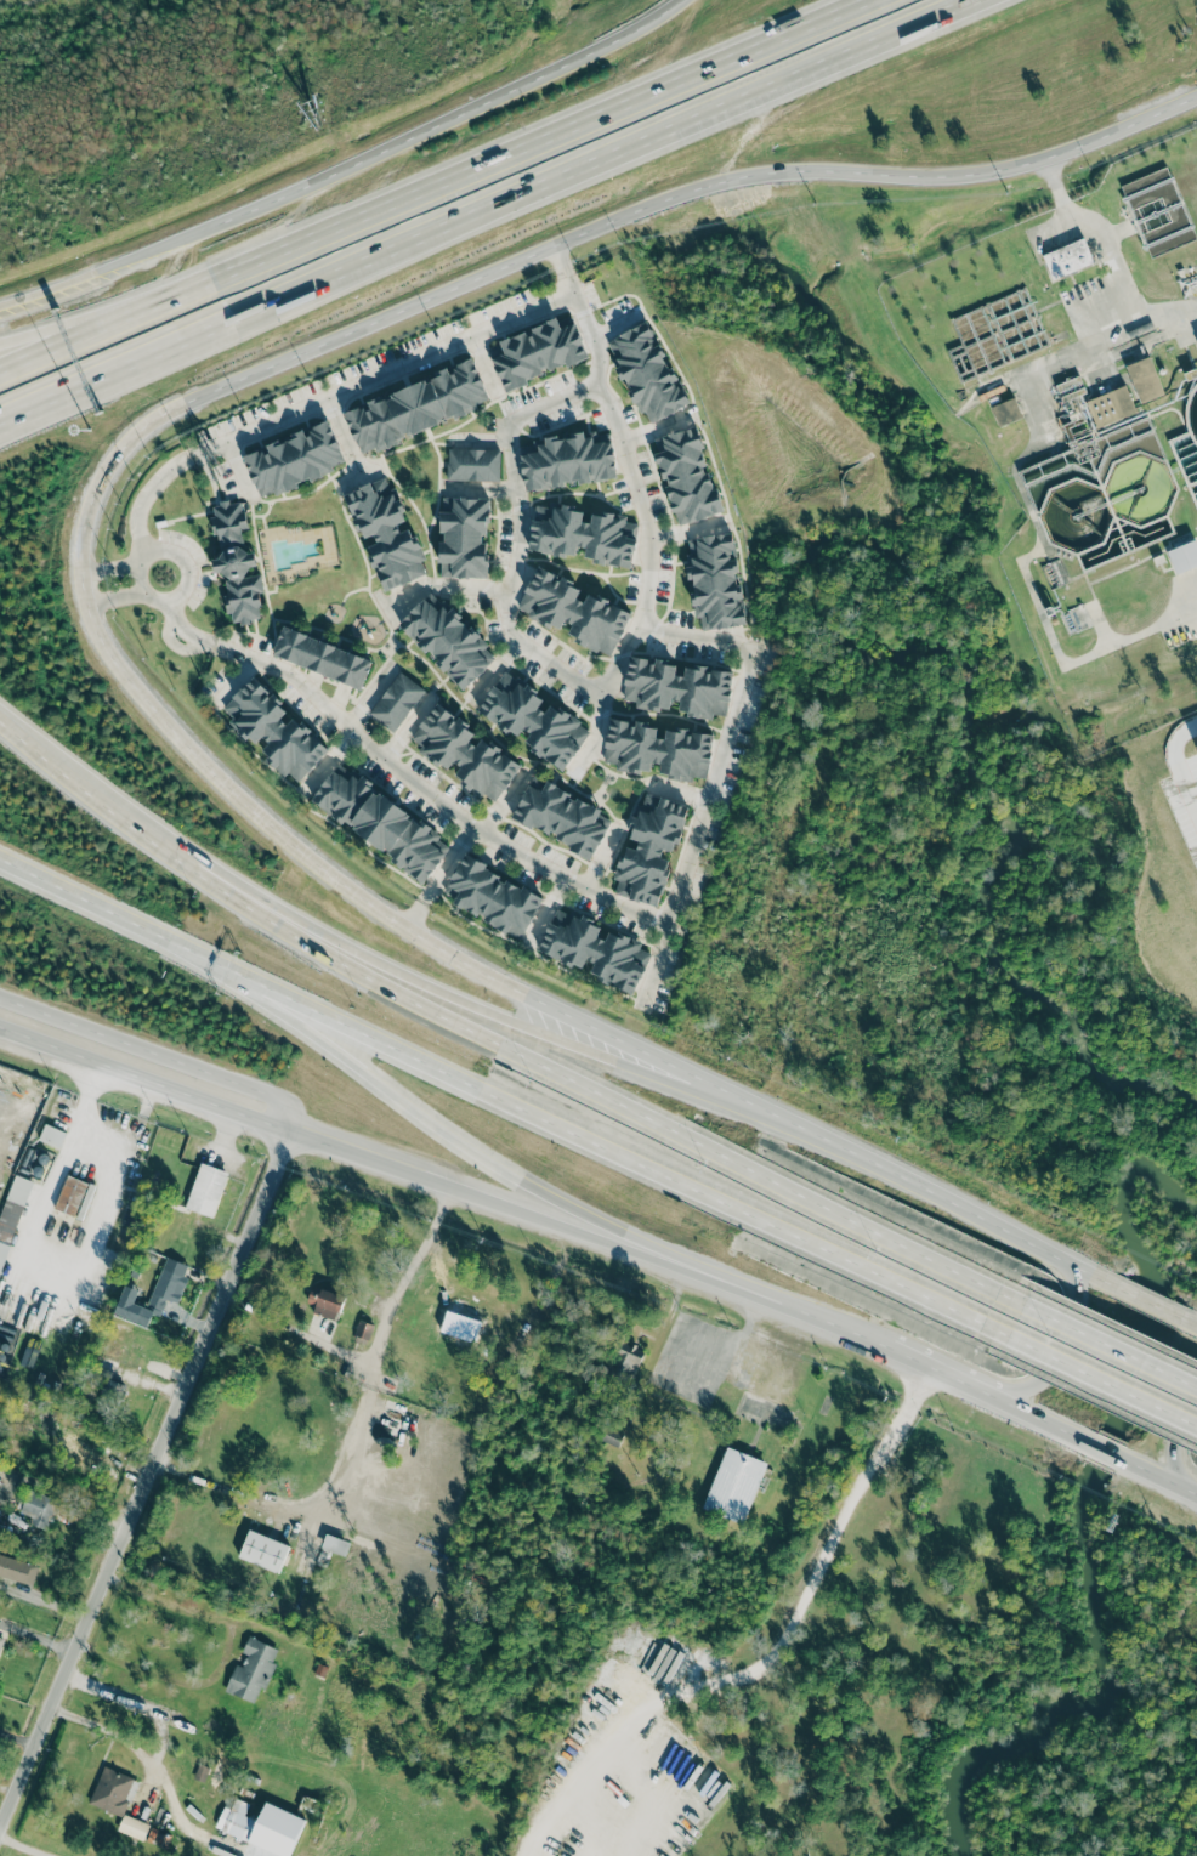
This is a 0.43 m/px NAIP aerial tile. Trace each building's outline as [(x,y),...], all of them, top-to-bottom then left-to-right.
[(1122,183),(1147,257),(1196,241),(1171,167),(1122,183)] [(1043,255),(1084,238),(1094,263),(1054,280),(1043,255)] [(504,389),(588,358),(575,322),(560,328),(557,320),(488,346),(504,389)] [(605,342),(639,414),(645,411),(650,423),(689,404),(677,380),(676,381),(648,321),(605,342)] [(1125,363),(1150,354),(1164,395),(1140,404),(1125,363)] [(359,454),(445,425),(443,421),(478,409),(476,404),(488,400),(474,358),(451,366),(451,367),(432,373),(434,379),(367,401),(368,405),(345,413),(359,454)] [(1125,385),(1136,410),(1096,427),(1085,402),(1125,385)] [(992,405),(1014,397),(1022,420),(1000,428),(992,405)] [(346,466),(329,420),(305,429),(306,430),(265,445),(267,449),(244,457),(259,498),(346,466)] [(724,513),(717,487),(712,488),(697,427),(657,436),(661,452),(657,453),(675,525),(724,513)] [(617,478),(612,441),(595,443),(594,431),(543,437),(543,440),(532,442),(534,452),(520,454),(525,492),(565,487),(565,484),(617,478)] [(500,450),(448,448),(447,480),(499,481),(500,450)] [(382,590),(426,576),(421,561),(423,560),(412,524),(408,525),(400,500),(394,502),(386,478),(345,492),(360,539),(373,535),(376,543),(368,546),(382,590)] [(489,498),(441,497),(440,542),(439,577),(486,577),(487,533),(489,533),(489,498)] [(211,503),(213,534),(218,534),(219,558),(213,558),(214,574),(226,574),(228,623),(262,621),(260,575),(248,576),(247,567),(257,567),(256,546),(243,547),(242,528),(245,528),(244,502),(211,503)] [(631,567),(637,524),(625,522),(626,516),(588,510),(588,509),(549,504),(548,507),(534,505),(528,550),(580,558),(579,560),(631,567)] [(698,630),(745,625),(743,601),(742,585),(739,585),(736,559),(734,559),(732,533),(687,538),(691,580),(692,580),(698,630)] [(1193,539),(1196,547),(1196,567),(1178,575),(1167,551),(1193,539)] [(608,658),(632,615),(589,591),(583,603),(575,598),(581,589),(539,566),(516,608),(562,634),(563,632),(608,658)] [(398,623),(462,690),(497,657),(451,608),(448,611),(430,593),(398,623)] [(272,658),(363,687),(372,658),(281,628),(272,658)] [(732,672),(709,669),(709,667),(686,664),(685,676),(675,675),(677,662),(628,656),(623,700),(636,701),(635,707),(669,711),(671,700),(680,701),(678,714),(712,719),(713,714),(727,716),(732,672)] [(394,732),(425,690),(399,671),(369,714),(394,732)] [(590,730),(547,701),(548,700),(504,671),(477,711),(517,737),(523,728),(530,733),(523,744),(564,770),(590,730)] [(220,712),(259,747),(257,750),(286,776),(288,773),(298,782),(329,749),(290,714),(291,712),(253,676),(220,712)] [(411,739),(416,742),(429,758),(446,770),(456,773),(469,789),(481,798),(485,795),(495,802),(520,765),(503,753),(495,743),(485,737),(475,735),(461,719),(458,717),(455,720),(446,709),(437,703),(431,713),(425,718),(411,739)] [(706,779),(713,735),(687,732),(666,728),(664,739),(655,738),(657,726),(635,723),(609,719),(603,762),(617,764),(616,769),(650,774),(651,763),(661,764),(659,776),(693,781),(693,777),(706,779)] [(310,802),(426,880),(452,842),(359,780),(358,781),(348,774),(350,772),(337,763),(310,802)] [(592,857),(610,821),(599,815),(602,810),(532,775),(512,818),(592,857)] [(688,805),(642,793),(629,843),(624,842),(614,879),(618,880),(614,895),(658,906),(670,860),(660,858),(663,849),(675,852),(688,805)] [(543,897),(463,856),(444,892),(455,898),(452,904),(522,939),(543,897)] [(634,994),(650,953),(639,949),(641,944),(609,931),(605,940),(597,937),(602,924),(570,911),(569,914),(555,909),(538,951),(586,971),(585,974),(634,994)] [(59,1149),(66,1132),(45,1124),(38,1140),(59,1149)] [(184,1208),(212,1218),(229,1172),(201,1163),(184,1208)] [(30,1180),(10,1173),(0,1203),(0,1274),(30,1180)] [(90,1201),(94,1184),(65,1176),(55,1210),(76,1216),(81,1198),(90,1201)] [(114,1314),(148,1326),(152,1314),(160,1317),(167,1299),(178,1304),(187,1278),(183,1276),(187,1265),(165,1257),(147,1308),(134,1303),(139,1290),(125,1285),(114,1314)] [(344,1296),(312,1286),(306,1309),(338,1318),(344,1296)] [(366,1344),(373,1325),(360,1320),(352,1339),(366,1344)] [(643,1347),(620,1342),(614,1370),(637,1375),(643,1347)] [(405,1402),(382,1398),(377,1432),(400,1436),(405,1402)] [(600,1442),(619,1447),(623,1432),(604,1427),(600,1442)] [(767,1462),(725,1447),(703,1510),(744,1525),(767,1462)] [(279,1573),(290,1546),(249,1529),(238,1557),(279,1573)] [(346,1556),(351,1542),(325,1534),(315,1565),(326,1569),(331,1551),(346,1556)] [(38,1566),(0,1555),(0,1576),(32,1586),(38,1566)] [(225,1692),(255,1702),(260,1687),(265,1689),(280,1648),(248,1637),(242,1653),(247,1655),(242,1666),(235,1664),(225,1692)] [(124,1816),(137,1778),(102,1767),(90,1805),(124,1816)] [(282,1855),(290,1855),(305,1819),(265,1802),(258,1821),(244,1815),(249,1804),(236,1798),(231,1809),(224,1806),(215,1828),(282,1855)] [(117,1831),(143,1841),(150,1824),(124,1814),(117,1831)]
